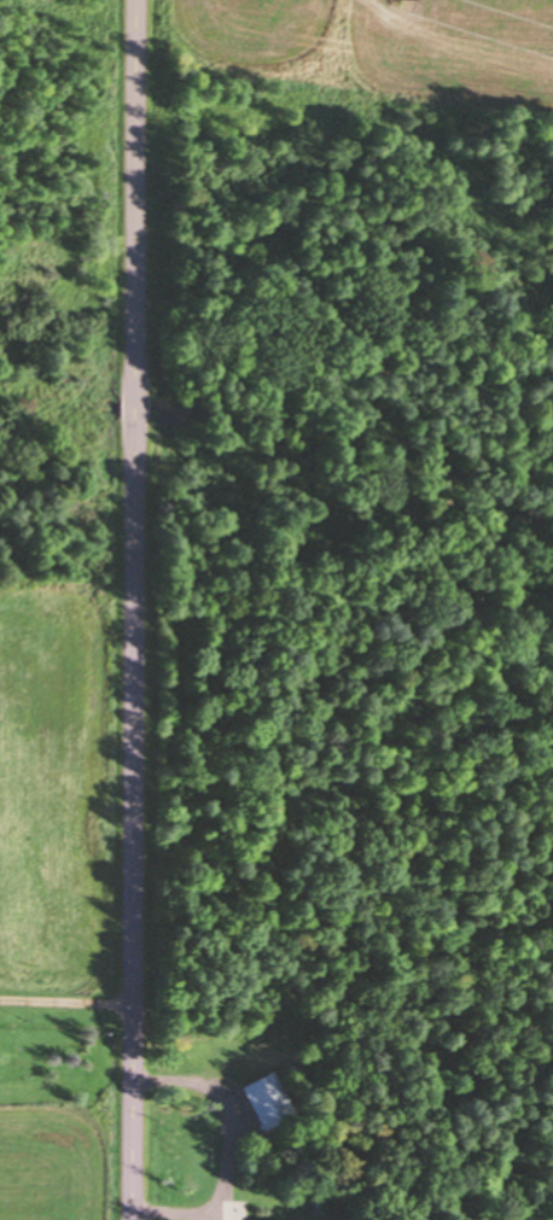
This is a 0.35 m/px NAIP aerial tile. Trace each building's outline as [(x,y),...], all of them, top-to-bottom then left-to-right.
[(269,1066),(234,1083),(255,1126),(290,1108),(269,1066)]
